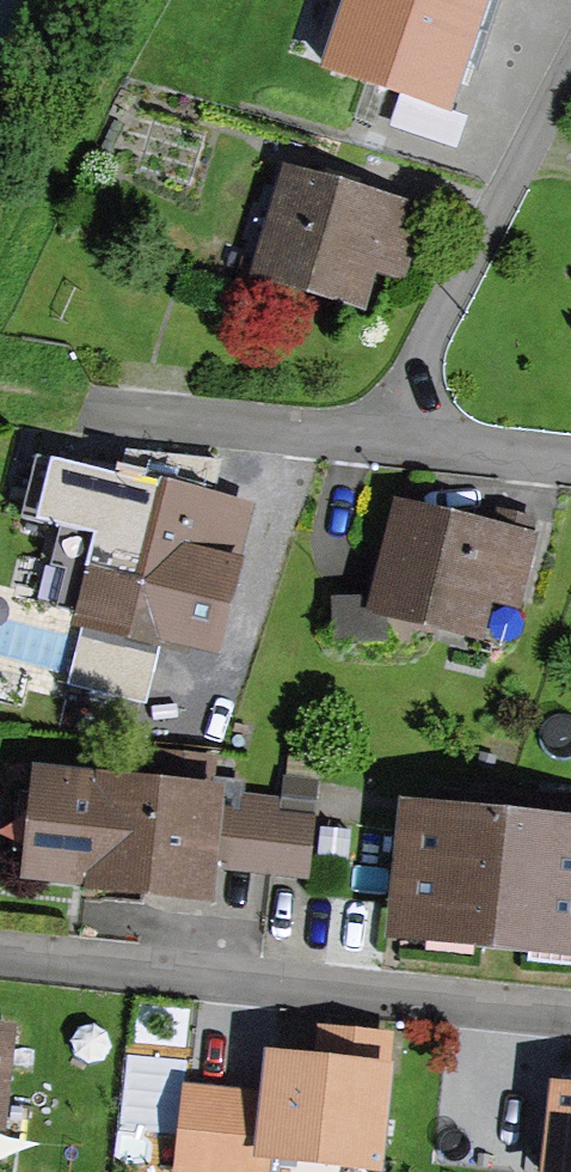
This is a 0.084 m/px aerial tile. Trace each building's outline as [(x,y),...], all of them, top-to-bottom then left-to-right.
[(473,29),(386,0),(352,0),(328,69),(446,109),(473,29)] [(473,29),(483,0),(386,0),(473,29)] [(356,301),(373,245),(403,254),(414,214),(292,176),(265,267),(245,262),(236,290),(257,296),(264,273),(356,301)] [(85,615),(210,646),(243,512),(119,480),(105,534),(70,525),(52,594),(88,603),(85,615)] [(382,634),(380,606),(474,628),(487,574),(518,581),(532,520),(502,513),(497,534),(403,511),(380,604),(338,607),(340,637),(382,634)] [(47,875),(203,894),(214,796),(208,796),(211,765),(156,760),(153,790),(57,781),(47,875)] [(286,780),(282,816),(311,819),(315,783),(286,780)] [(416,818),(406,913),(478,920),(477,933),(531,939),(529,960),(570,965),(570,833),(416,818)] [(279,1032),(266,1152),(372,1164),(385,1047),(389,1047),(390,1043),(279,1032)] [(192,1156),(251,1163),(258,1097),(199,1091),(192,1156)] [(551,1171),(570,1171),(570,1093),(560,1092),(551,1171)]
